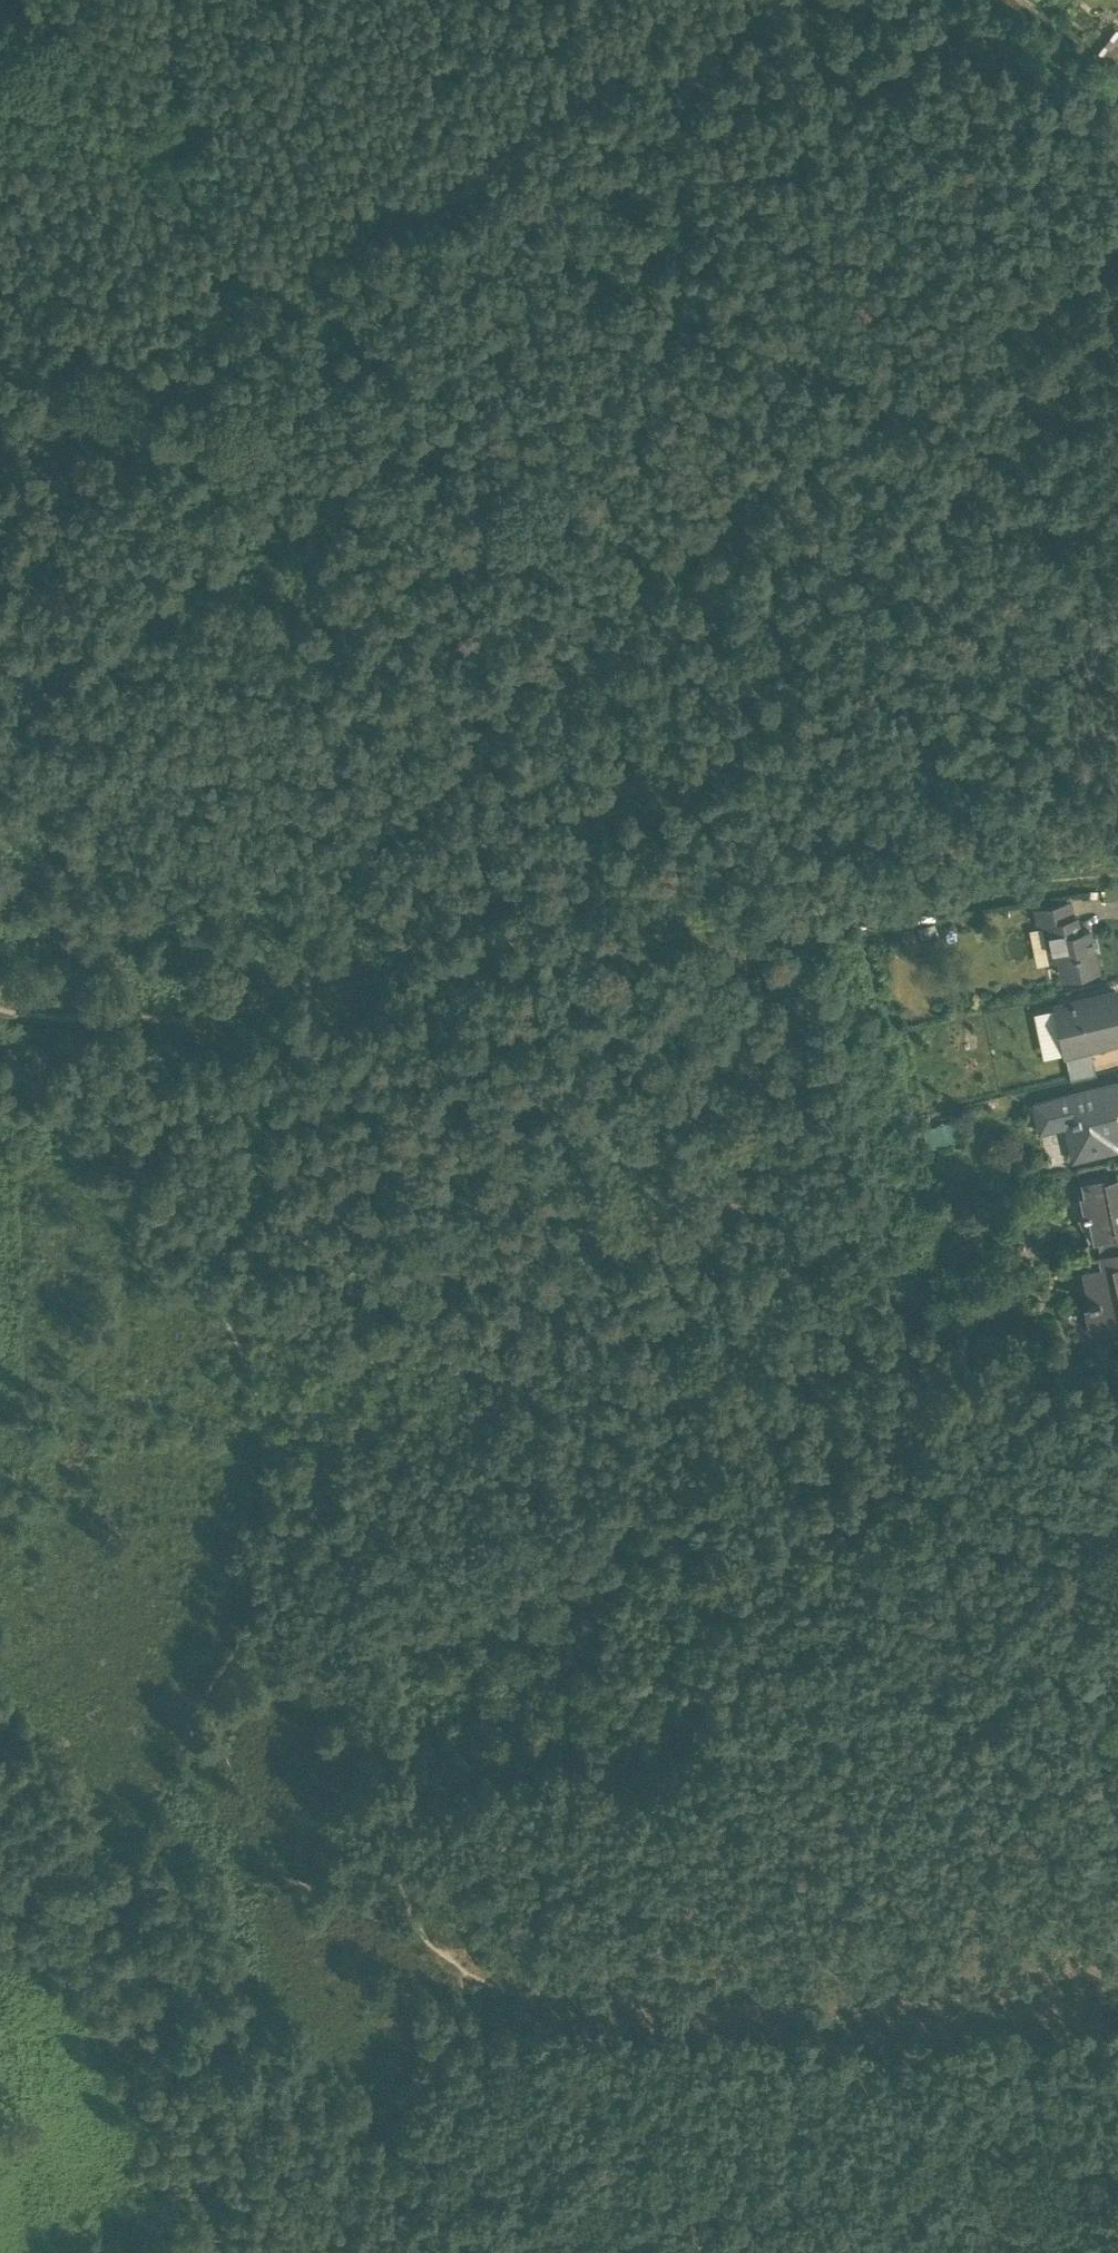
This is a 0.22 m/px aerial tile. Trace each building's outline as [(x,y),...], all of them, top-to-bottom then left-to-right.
[(1066,897),(1036,904),(1040,921),(1044,920),(1044,919),(1070,913),(1066,897)] [(1070,913),(1044,919),(1044,920),(1047,933),(1078,927),(1075,912),(1070,913)] [(1078,927),(1047,933),(1051,954),(1059,952),(1063,969),(1095,962),(1087,925),(1078,927)] [(1056,1000),(1066,1048),(1117,1036),(1117,997),(1116,987),(1056,1000)] [(1092,1054),(1069,1059),(1072,1074),(1096,1069),(1092,1054)] [(1045,1093),(1051,1120),(1064,1117),(1071,1151),(1105,1143),(1104,1137),(1117,1134),(1117,1078),(1045,1093)] [(1079,1177),(1082,1191),(1078,1192),(1083,1216),(1089,1239),(1097,1237),(1096,1236),(1117,1231),(1117,1181),(1116,1172),(1102,1175),(1101,1172),(1079,1177)] [(1096,1236),(1097,1237),(1099,1250),(1117,1246),(1117,1231),(1096,1236)] [(1099,1250),(1102,1263),(1117,1260),(1117,1246),(1099,1250)] [(1082,1267),(1089,1299),(1085,1300),(1087,1305),(1090,1304),(1095,1328),(1117,1323),(1117,1260),(1102,1263),(1082,1267)]
